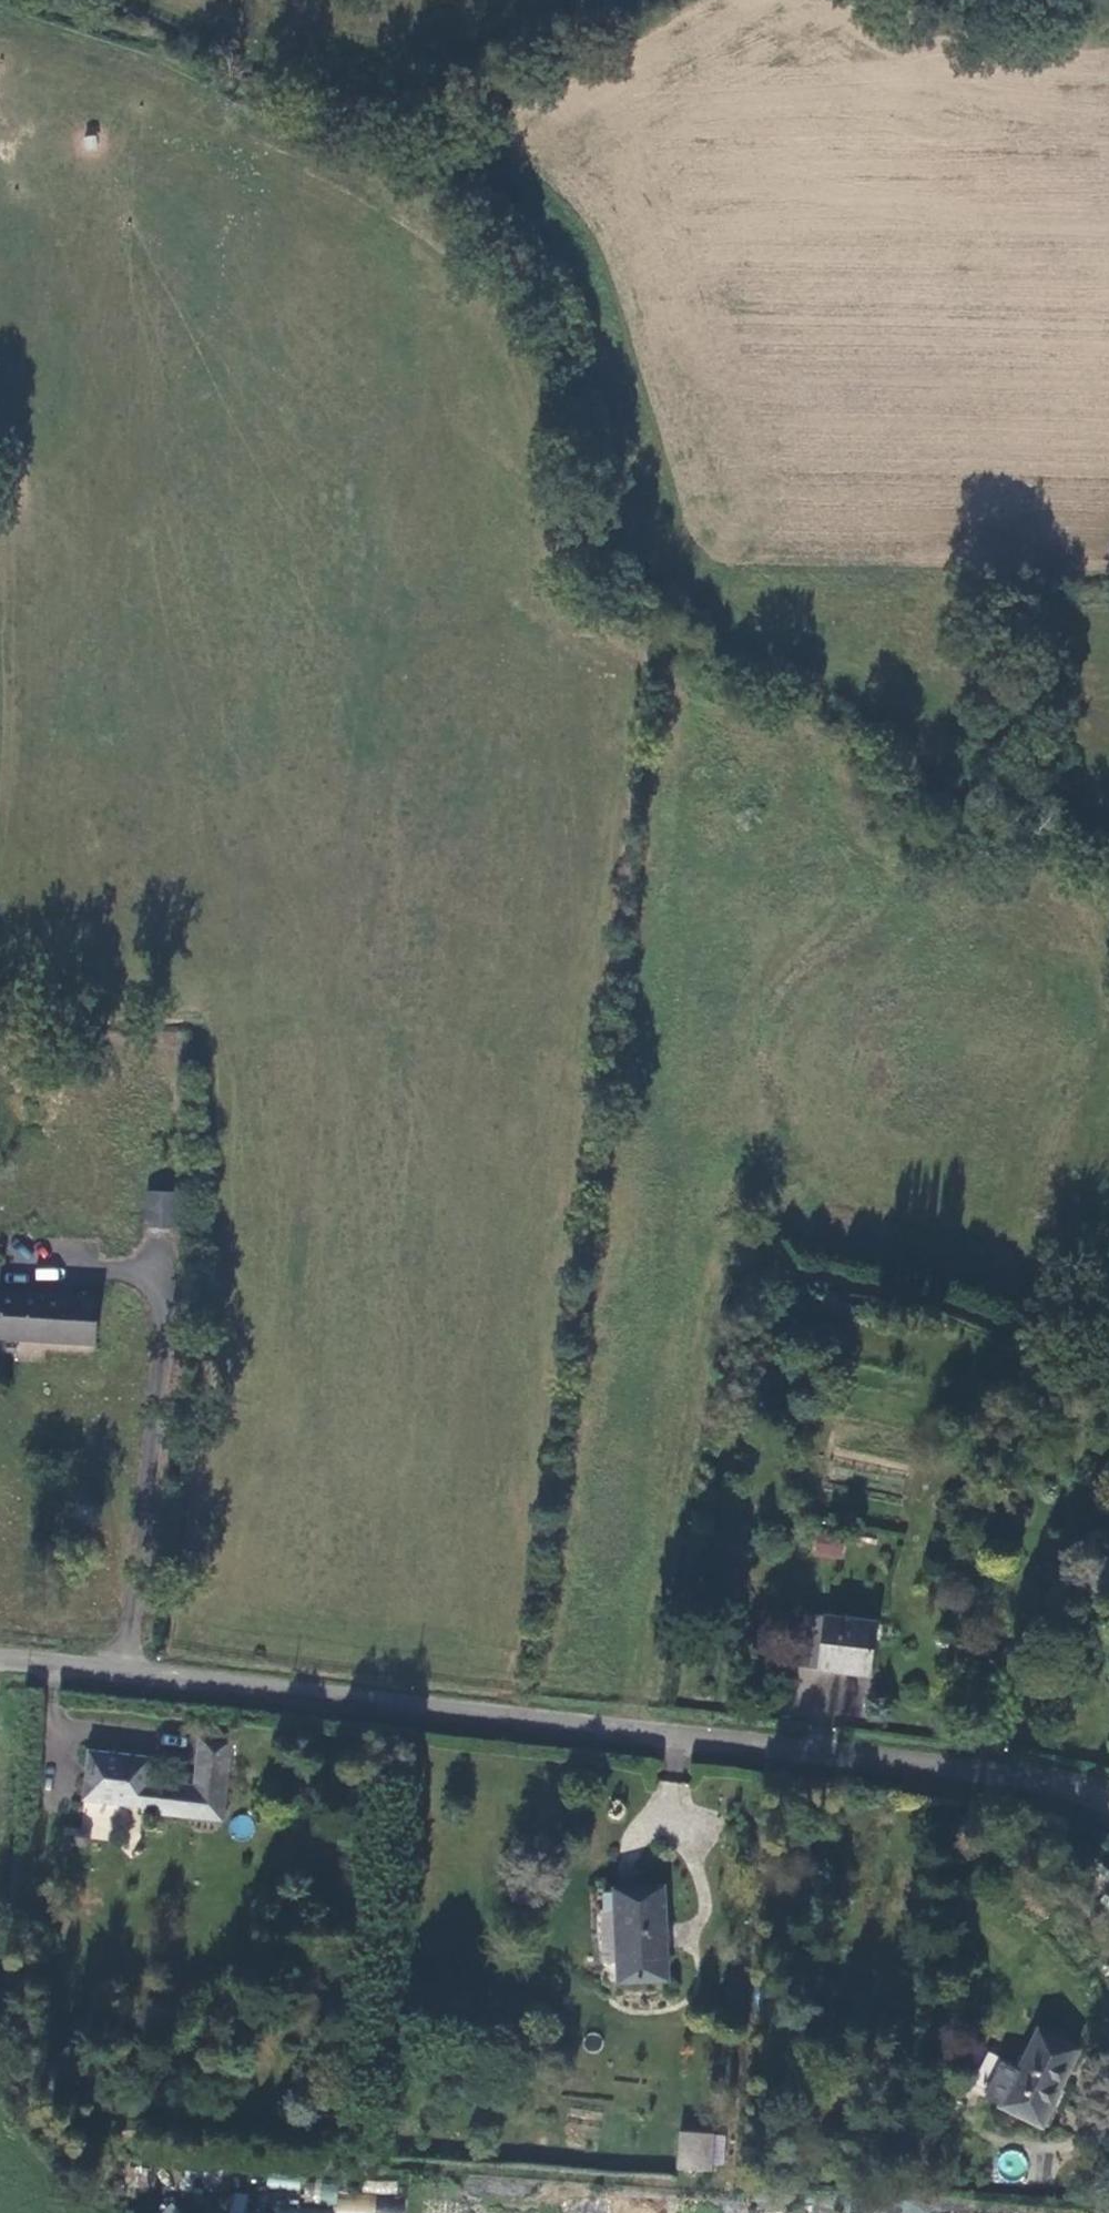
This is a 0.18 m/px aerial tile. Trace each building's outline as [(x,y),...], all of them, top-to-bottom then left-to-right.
[(177,1228),(178,1191),(143,1190),(142,1226),(177,1228)] [(91,1344),(95,1297),(0,1290),(0,1338),(91,1344)] [(816,1533),(813,1556),(842,1559),(844,1536),(816,1533)] [(878,1620),(806,1612),(801,1664),(821,1667),(821,1669),(845,1671),(846,1666),(873,1668),(878,1620)] [(146,1815),(193,1820),(194,1817),(223,1821),(232,1741),(202,1737),(196,1787),(150,1781),(153,1756),(87,1748),(81,1798),(147,1805),(146,1815)] [(671,1888),(607,1888),(606,1979),(671,1980),(671,1888)] [(1025,2069),(994,2055),(976,2093),(1044,2124),(1061,2089),(1065,2091),(1085,2050),(1044,2031),(1025,2069)] [(683,2134),(679,2168),(710,2171),(715,2137),(683,2134)] [(403,2196),(336,2194),(335,2212),(403,2212),(403,2196)] [(330,2202),(230,2199),(230,2212),(330,2212),(330,2202)]
